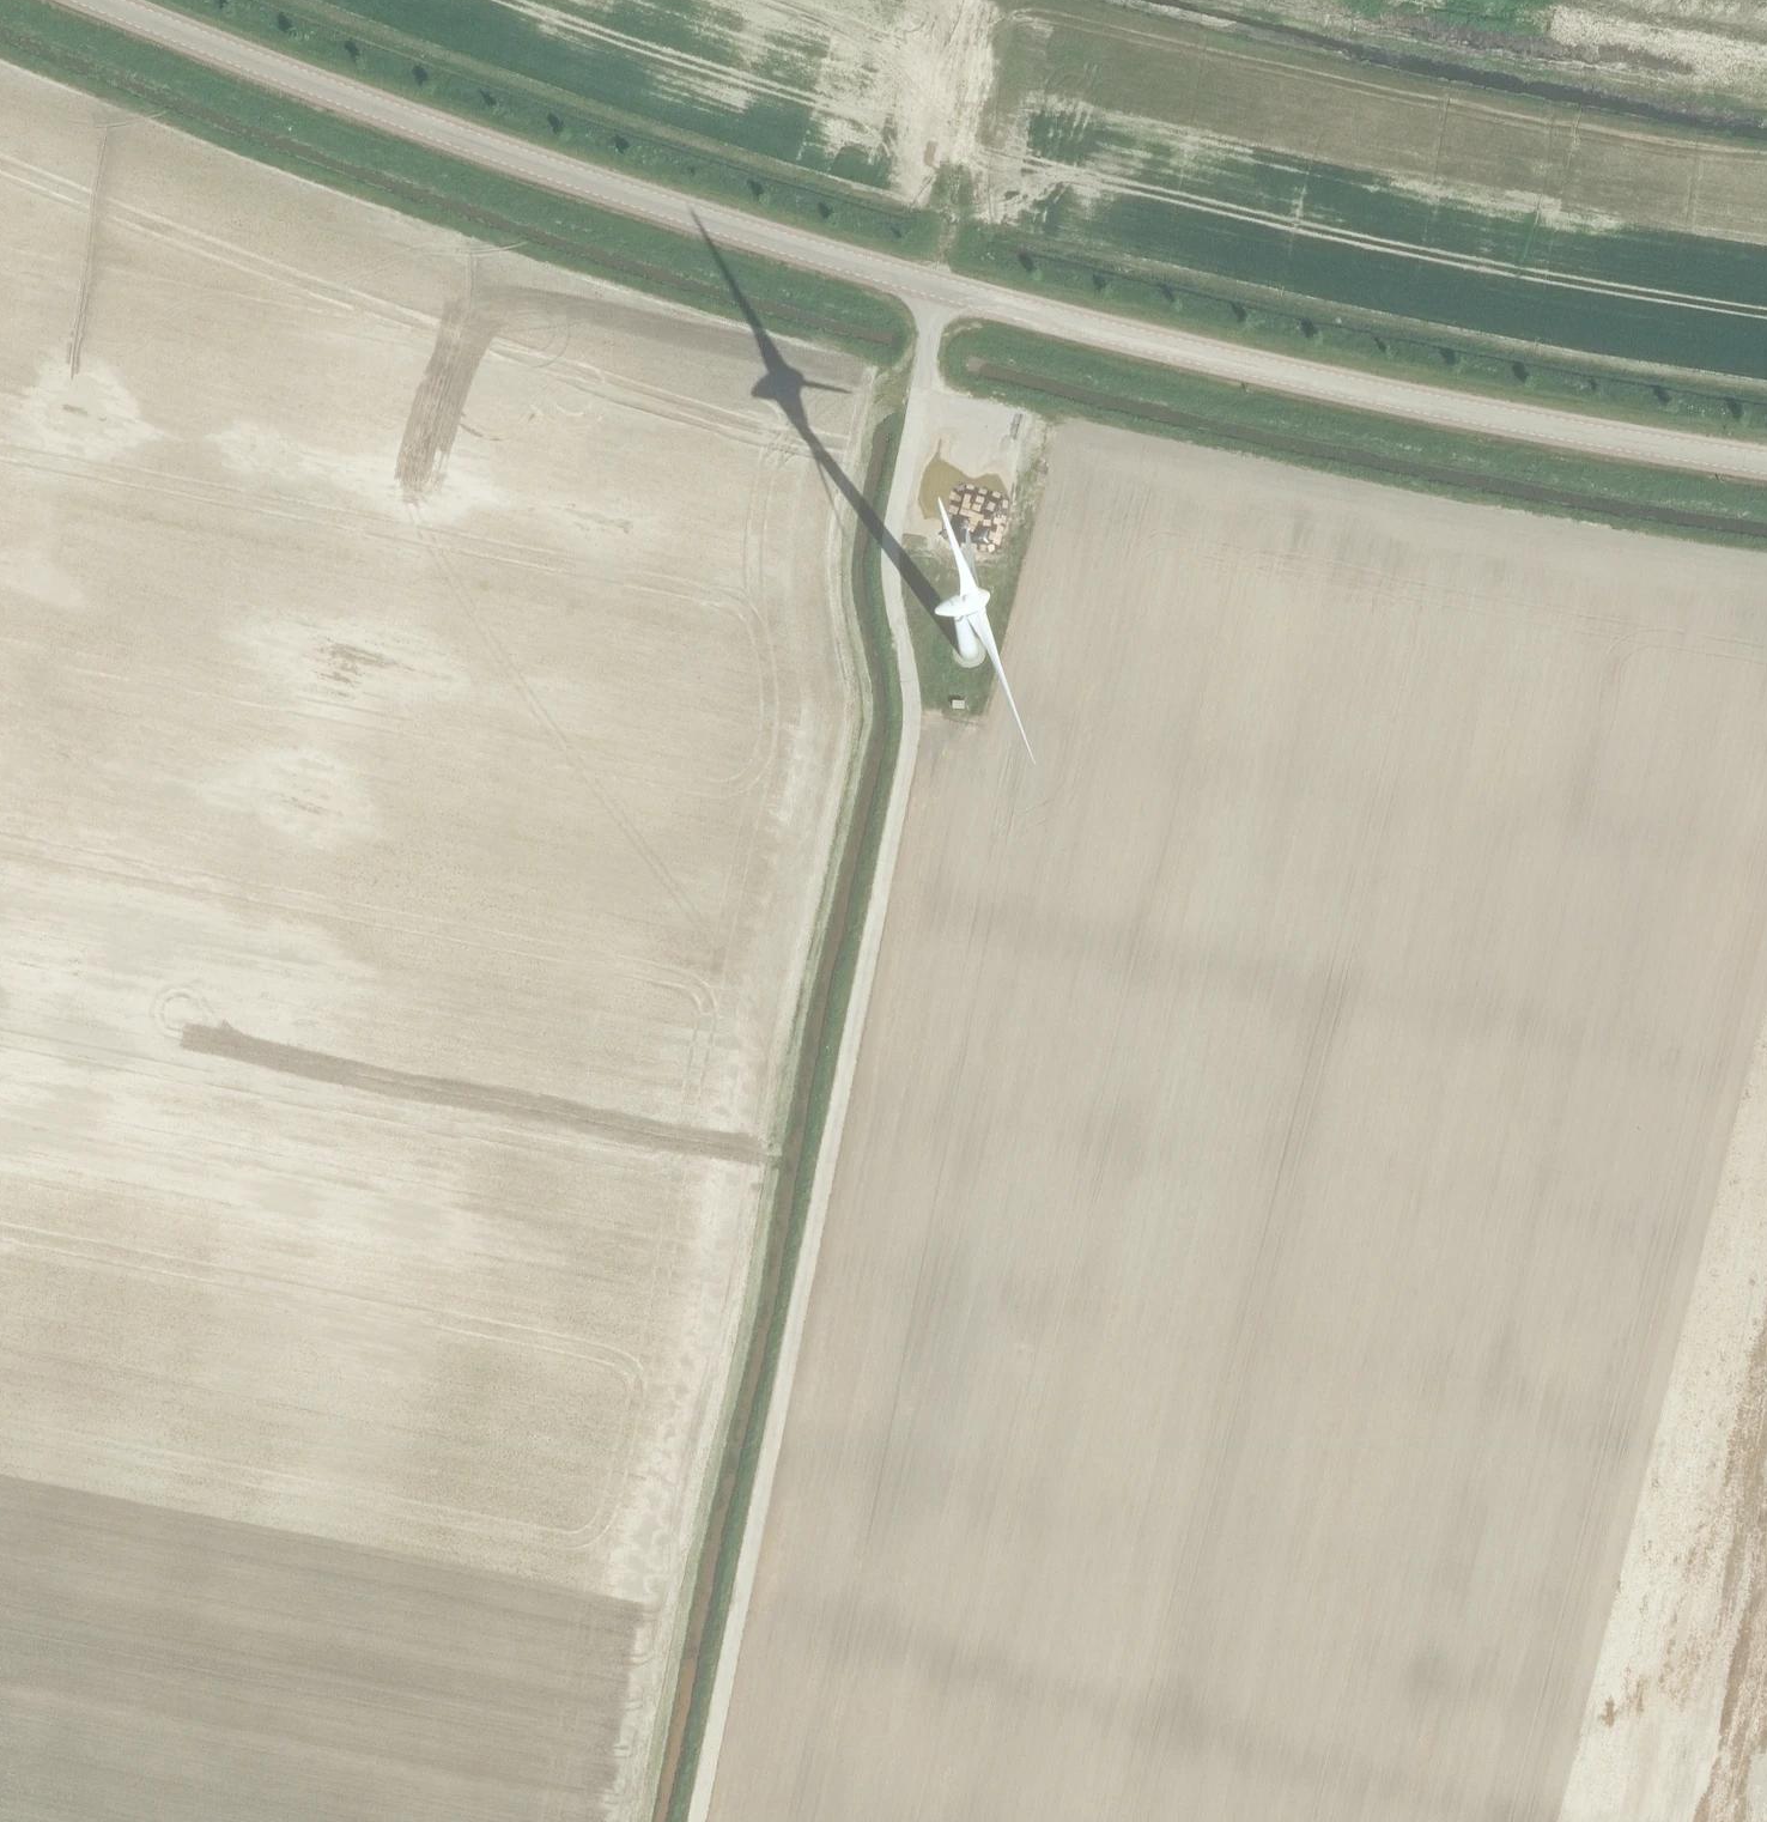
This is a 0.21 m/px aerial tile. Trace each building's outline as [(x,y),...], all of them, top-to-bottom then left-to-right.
[(981,653),(981,652),(980,651),(980,650),(980,649),(979,648),(979,647),(978,647),(978,646),(977,645),(976,644),(975,644),(974,643),(973,643),(972,643),(971,643),(970,643),(969,643),(968,643),(967,643),(966,643),(965,644),(964,644),(964,645),(963,645),(963,646),(962,646),(962,647),(961,647),(961,648),(961,649),(960,649),(960,650),(960,651),(960,652),(960,653),(960,654),(960,655),(960,656),(960,657),(961,657),(961,658),(961,659),(962,659),(962,660),(963,660),(963,661),(964,661),(964,662),(965,662),(966,663),(967,663),(968,663),(969,663),(969,664),(970,664),(971,664),(971,663),(972,663),(973,663),(974,663),(975,662),(976,662),(977,661),(978,660),(978,659),(979,659),(979,658),(980,657),(980,656),(980,655),(981,654),(981,653)]
